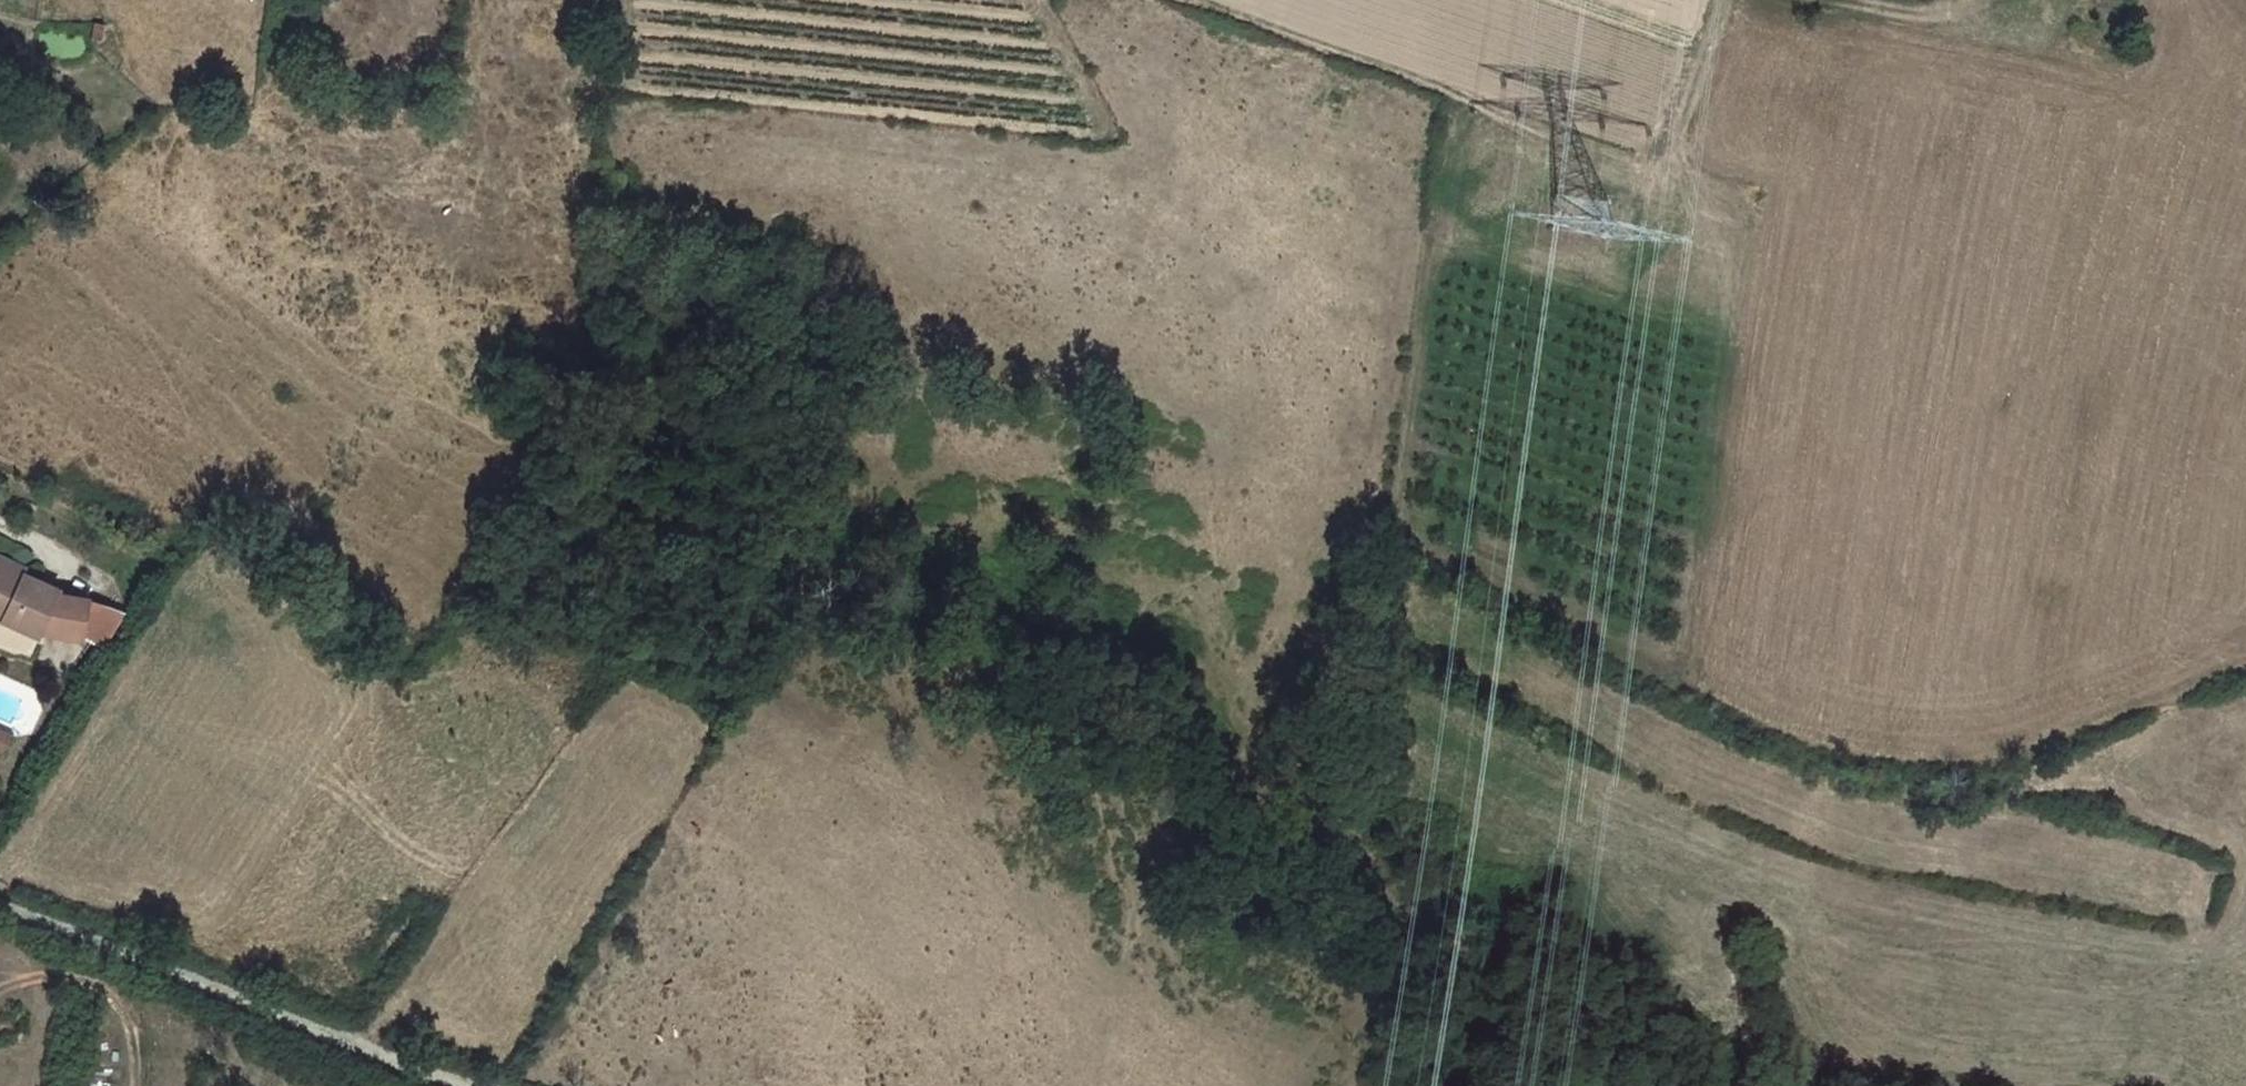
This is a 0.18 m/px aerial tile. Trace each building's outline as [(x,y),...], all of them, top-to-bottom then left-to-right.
[(91,605),(61,597),(64,587),(0,556),(0,614),(43,636),(46,629),(85,640),(91,605)] [(0,731),(0,752),(2,753),(11,735),(0,731)]
